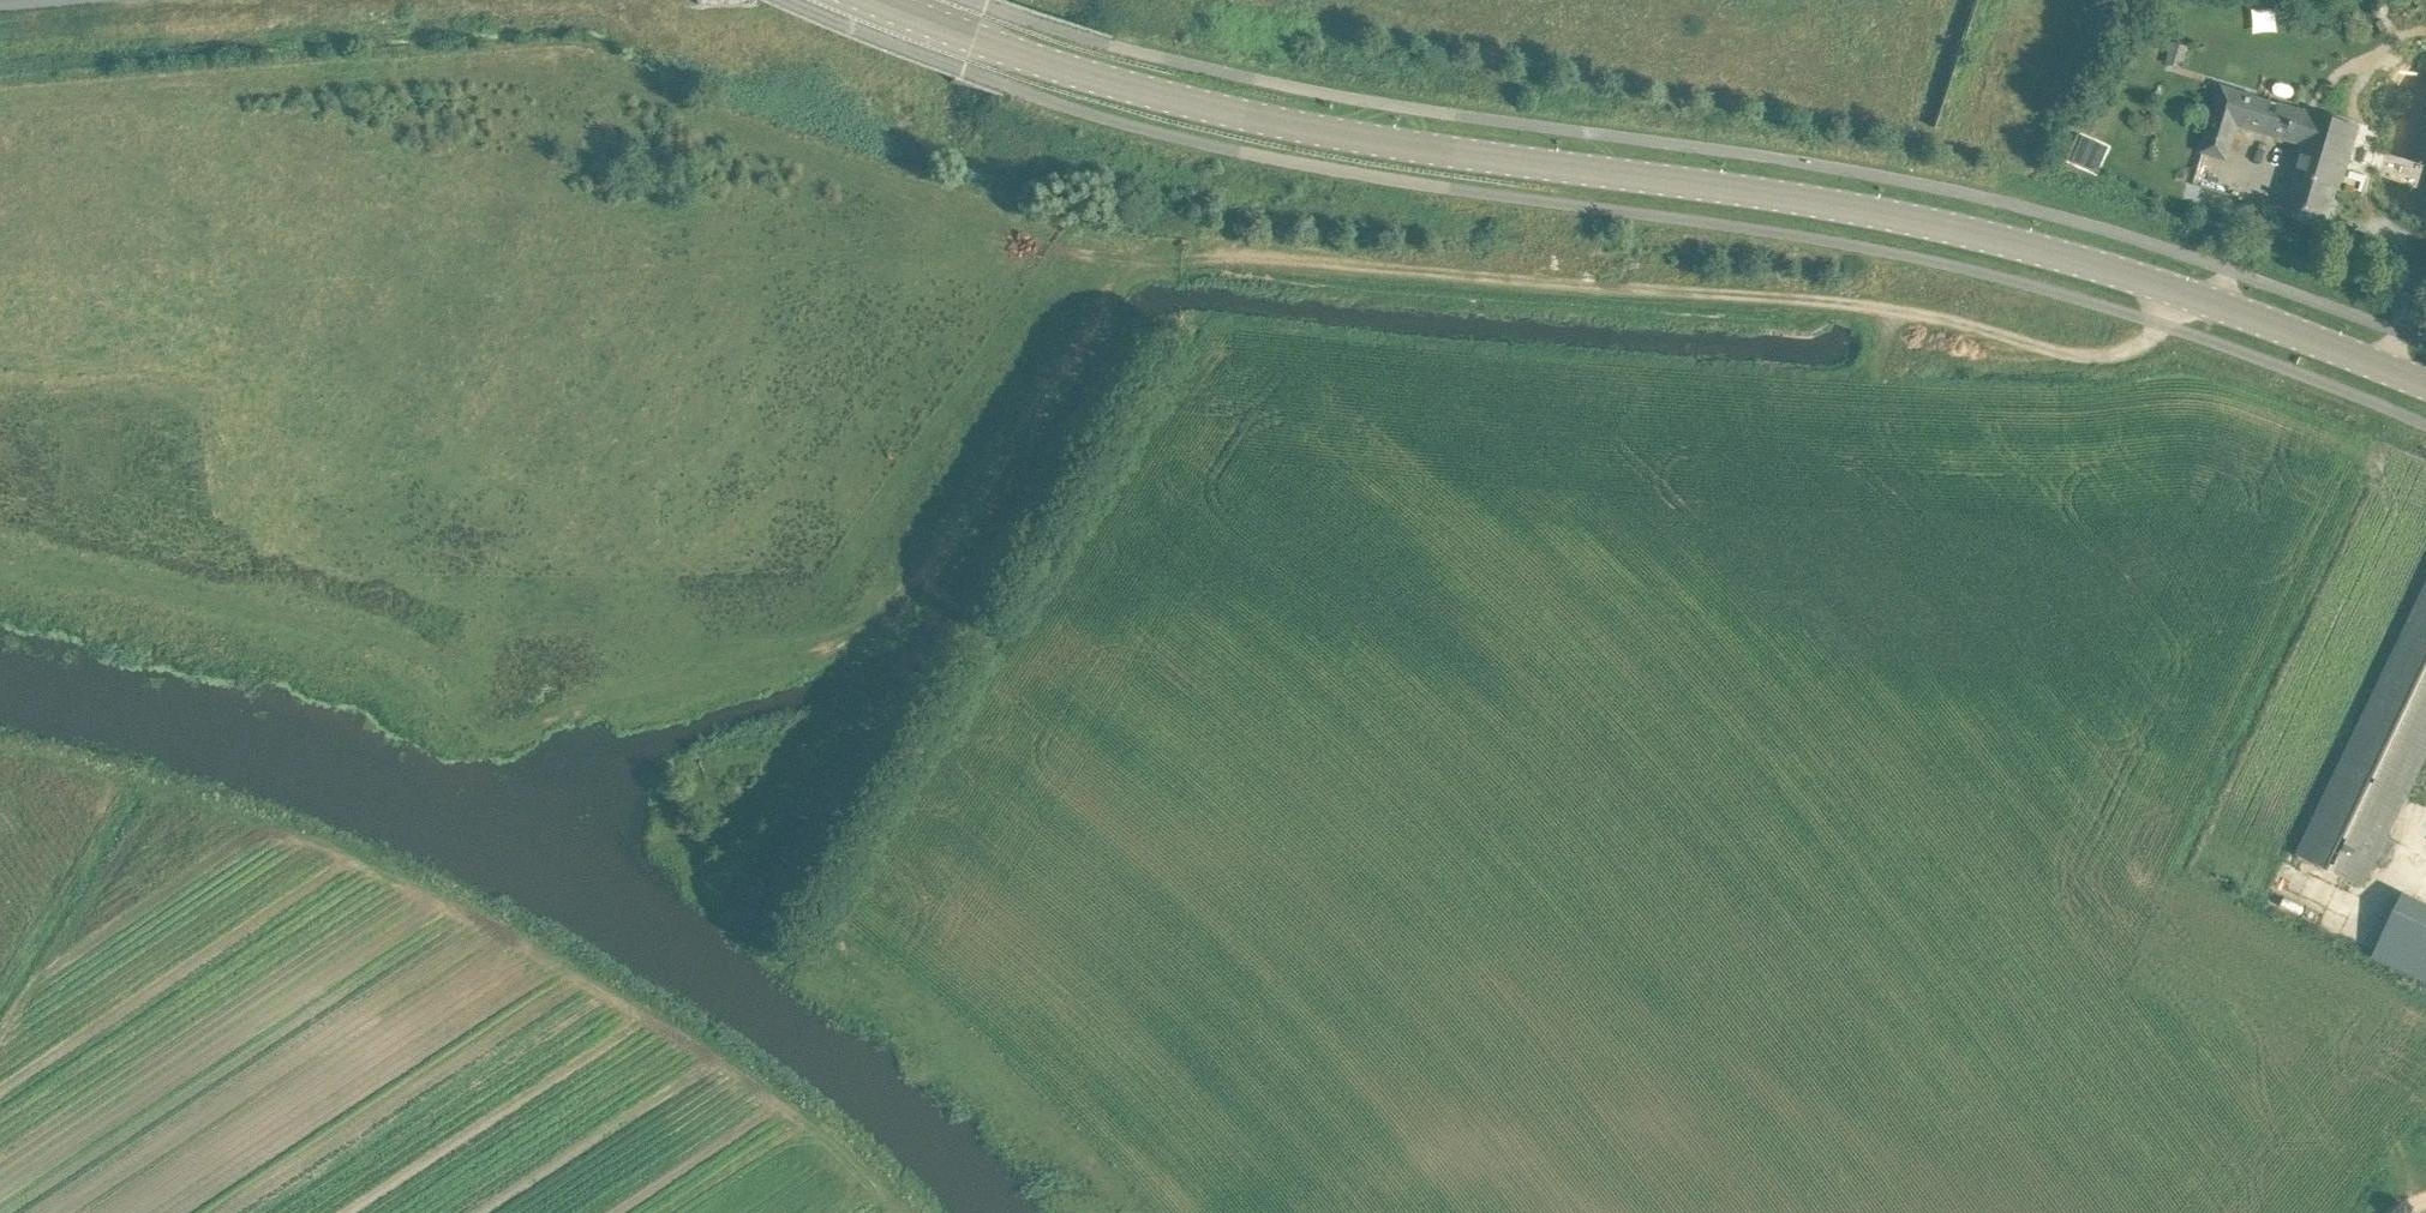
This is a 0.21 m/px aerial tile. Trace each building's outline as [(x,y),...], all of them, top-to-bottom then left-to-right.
[(2165,61),(2181,66),(2187,44),(2171,40),(2165,61)] [(2303,143),(2312,112),(2223,85),(2203,151),(2205,152),(2210,135),(2231,142),(2237,123),(2303,143)] [(2296,177),(2286,212),(2325,224),(2336,187),(2343,189),(2362,127),(2358,126),(2323,115),(2312,112),(2303,143),(2293,176),(2296,177)] [(2298,854),(2364,886),(2425,756),(2425,587),(2298,854)] [(2425,981),(2425,901),(2406,892),(2373,956),(2425,981)]
